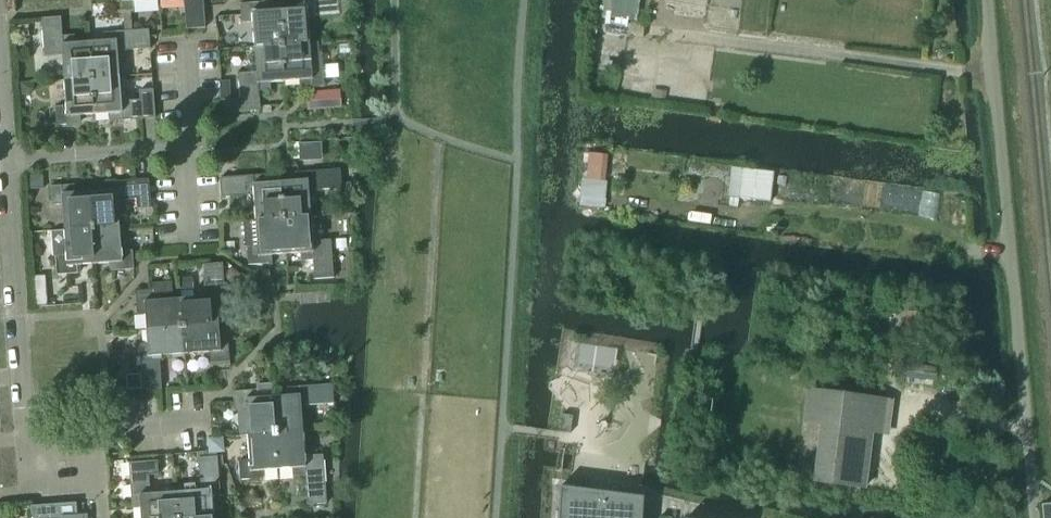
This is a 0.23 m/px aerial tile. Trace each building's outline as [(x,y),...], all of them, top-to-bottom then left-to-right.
[(145,0),(114,0),(115,13),(134,12),(133,1),(145,0)] [(205,28),(204,0),(184,0),(186,29),(205,28)] [(282,47),(310,45),(309,43),(307,19),(340,17),(339,0),(296,0),(296,8),(280,9),(282,47)] [(640,0),(613,0),(611,18),(637,21),(640,0)] [(253,23),(255,49),(282,47),(280,9),(261,11),(261,3),(241,4),(242,23),(253,23)] [(63,56),(65,82),(93,80),(90,43),(72,44),(72,36),(62,37),(61,18),(42,19),(45,57),(63,56)] [(90,43),(93,80),(120,78),(118,52),(150,49),(149,30),(106,33),(107,42),(90,43)] [(282,47),(285,82),(302,81),(302,89),(324,88),(322,53),(319,54),(318,43),(309,43),(310,45),(282,47)] [(239,74),(241,100),(223,101),(224,114),(260,111),(259,92),(268,92),(268,83),(285,82),(282,47),(255,49),(257,73),(239,74)] [(93,80),(95,115),(112,114),(113,122),(156,119),(153,90),(140,91),(140,101),(122,102),(120,78),(93,80)] [(78,116),(95,115),(93,80),(65,82),(67,106),(56,107),(57,127),(78,125),(78,116)] [(33,85),(22,85),(23,96),(29,96),(34,91),(33,85)] [(340,90),(307,92),(308,110),(341,107),(340,90)] [(313,146),(302,146),(303,159),(314,158),(313,146)] [(583,154),(581,179),(606,182),(609,157),(583,154)] [(742,169),(739,197),(770,201),(773,172),(742,169)] [(281,183),(283,218),(311,216),(309,192),(342,190),(340,170),(297,173),(298,181),(281,183)] [(42,176),(30,177),(31,190),(42,189),(42,176)] [(254,196),(256,221),(283,218),(281,183),(254,184),(253,176),(220,179),(221,198),(254,196)] [(107,191),(88,192),(91,228),(120,226),(119,202),(137,200),(138,209),(151,208),(150,180),(106,182),(107,191)] [(581,180),(577,210),(603,212),(606,183),(581,180)] [(63,205),(64,230),(91,228),(88,192),(72,193),(72,186),(50,187),(51,206),(63,205)] [(283,218),(286,255),(303,254),(303,262),(313,261),(314,280),(334,279),(331,241),(313,242),(311,216),(283,218)] [(247,247),(247,253),(248,266),(269,264),(269,257),(286,255),(283,218),(256,221),(258,246),(247,247)] [(91,228),(94,265),(112,264),(112,272),(134,271),(133,251),(122,252),(120,226),(91,228)] [(54,257),(56,257),(57,276),(78,274),(77,266),(94,265),(91,228),(64,230),(64,231),(52,232),(54,257)] [(336,240),(337,248),(346,248),(346,239),(336,240)] [(180,300),(183,327),(220,324),(219,307),(226,307),(223,264),(204,265),(206,298),(193,299),(181,300),(180,300)] [(592,269),(590,282),(602,283),(604,270),(592,269)] [(239,277),(233,270),(228,275),(230,281),(233,284),(239,277)] [(270,270),(261,271),(262,280),(270,280),(270,270)] [(46,275),(33,276),(35,295),(47,294),(46,275)] [(192,277),(180,278),(181,292),(193,291),(192,277)] [(145,312),(146,330),(183,327),(180,300),(173,300),(172,282),(154,283),(155,290),(136,292),(137,313),(145,312)] [(220,324),(183,327),(185,354),(210,352),(211,363),(230,362),(228,341),(221,341),(220,324)] [(139,347),(141,374),(127,375),(128,390),(142,390),(162,388),(160,356),(185,354),(183,327),(146,330),(147,347),(139,347)] [(272,397),(275,433),(303,430),(301,406),(333,404),(332,385),(289,388),(289,396),(272,397)] [(246,409),(248,435),(275,433),(272,397),(256,398),(255,390),(234,391),(235,410),(246,409)] [(824,395),(814,480),(866,486),(876,401),(824,395)] [(559,432),(571,434),(573,416),(562,415),(559,432)] [(275,433),(278,470),(295,468),(296,476),(305,476),(307,505),(326,503),(323,455),(305,456),(303,430),(275,433)] [(261,471),(278,470),(275,433),(248,435),(249,460),(239,461),(240,480),(261,478),(261,471)] [(225,438),(209,439),(210,455),(226,454),(225,438)] [(176,492),(178,517),(202,517),(214,517),(213,499),(221,499),(218,456),(198,458),(201,490),(176,492)] [(141,517),(178,517),(176,492),(150,493),(149,475),(158,474),(157,461),(129,463),(132,505),(140,505),(141,517)] [(643,514),(643,507),(644,498),(640,497),(614,494),(560,487),(558,517),(643,517),(643,514)] [(30,506),(31,517),(84,517),(84,515),(77,515),(76,503),(30,506)] [(1042,505),(1043,517),(1050,517),(1050,504),(1050,505),(1043,505),(1042,505)]
